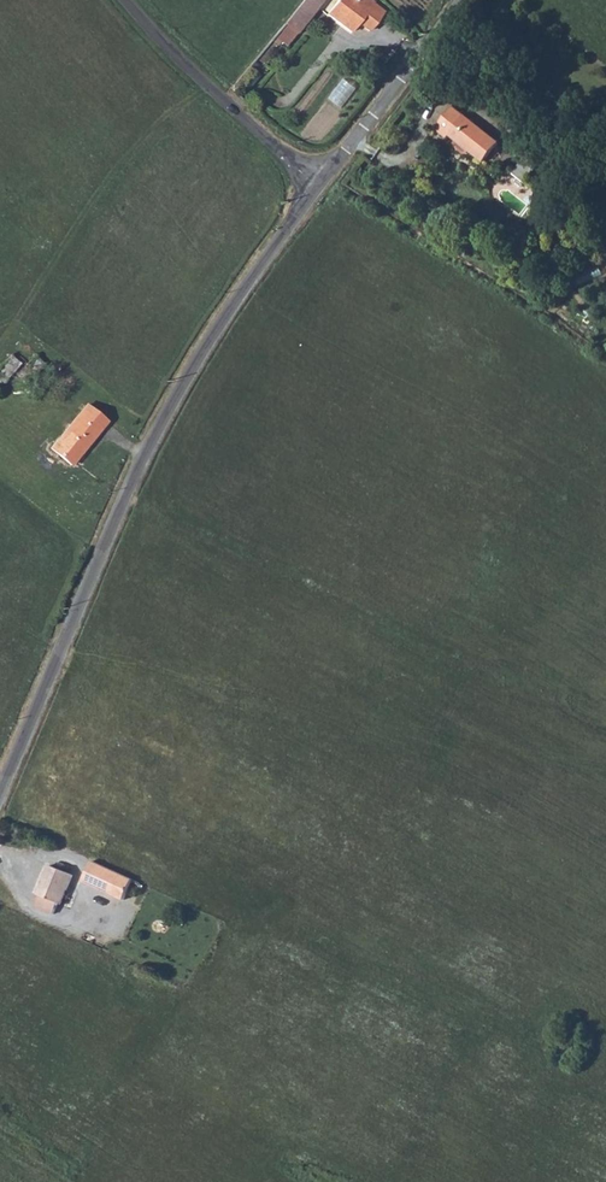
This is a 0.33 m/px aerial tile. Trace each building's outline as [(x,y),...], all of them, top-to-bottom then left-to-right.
[(300,5),(312,15),(324,0),(304,0),(300,5)] [(383,12),(373,4),(373,3),(369,0),(339,0),(327,15),(351,32),(358,23),(369,31),(383,12)] [(297,33),(312,15),(300,5),(285,23),(287,25),(297,33)] [(280,41),(286,46),(297,33),(287,25),(274,42),(277,45),(280,41)] [(470,151),(484,162),(499,143),(454,107),(436,130),(448,139),(451,136),(459,142),(470,151)] [(470,151),(459,142),(455,146),(467,155),(470,151)] [(105,414),(85,399),(51,442),(73,458),(105,414)] [(133,880),(92,861),(83,882),(124,900),(133,880)] [(73,875),(49,866),(38,895),(40,896),(36,907),(54,914),(58,903),(61,905),(73,875)] [(95,937),(86,933),(82,940),(91,944),(95,937)]
